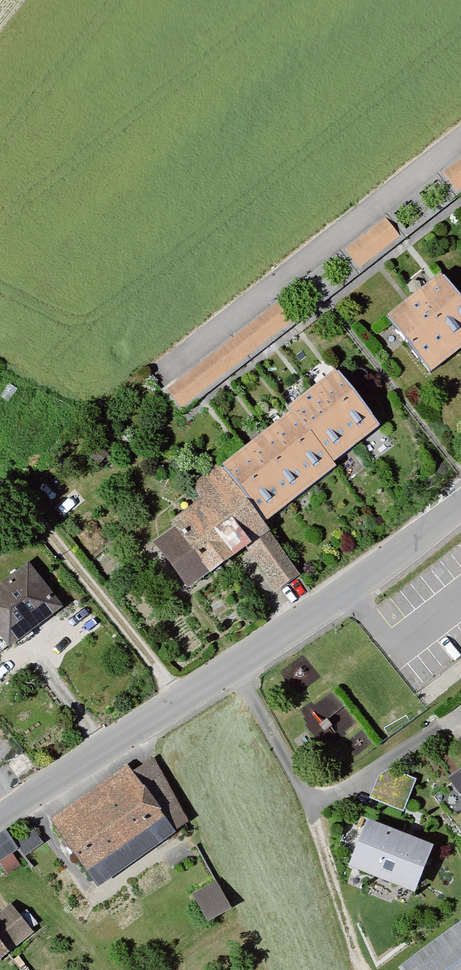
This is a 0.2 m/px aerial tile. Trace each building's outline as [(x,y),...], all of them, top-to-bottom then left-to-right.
[(443,177),(458,197),(460,195),(460,164),(443,177)] [(397,244),(384,225),(344,255),(358,273),(397,244)] [(381,323),(424,378),(460,350),(460,312),(437,280),(381,323)] [(275,308),(160,392),(176,414),(291,330),(275,308)] [(162,527),(167,533),(148,546),(181,594),(240,554),(267,594),(297,578),(262,527),(333,474),(330,468),(371,432),(331,375),(281,412),(285,417),(214,469),(217,472),(190,489),(199,503),(162,527)] [(24,565),(0,584),(0,647),(4,652),(59,611),(24,565)] [(127,769),(48,824),(91,892),(171,838),(169,834),(183,828),(153,761),(131,774),(127,769)] [(384,765),(371,797),(404,810),(417,778),(384,765)] [(442,777),(460,807),(460,765),(442,777)] [(430,851),(362,824),(344,867),(412,895),(430,851)] [(0,835),(0,861),(15,851),(20,859),(40,846),(30,829),(13,840),(7,831),(0,835)] [(224,914),(212,886),(189,896),(201,924),(224,914)] [(5,955),(31,934),(6,904),(0,909),(0,960),(5,955)] [(400,969),(460,969),(460,928),(400,969)]
